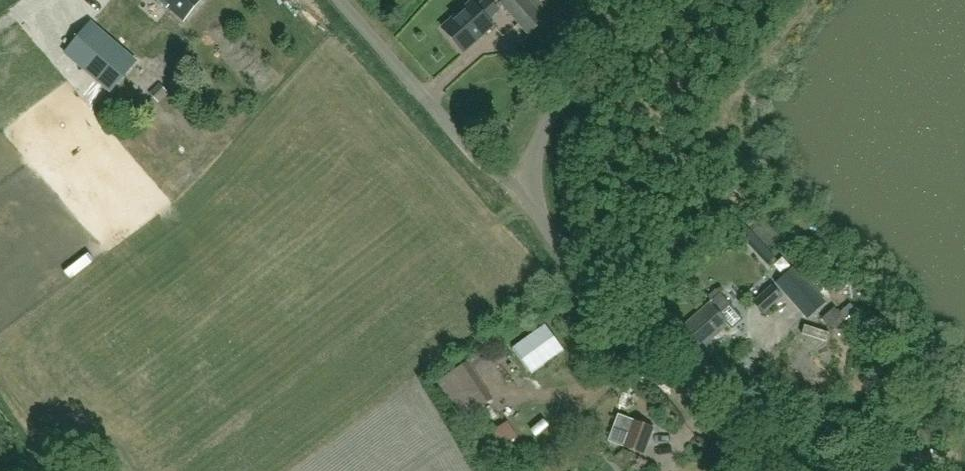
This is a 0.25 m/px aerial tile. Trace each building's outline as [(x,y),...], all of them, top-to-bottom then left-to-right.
[(171,8),(185,20),(202,0),(161,0),(171,8)] [(498,11),(489,0),(486,0),(477,9),(472,3),(442,29),(462,52),(492,26),(487,20),(498,11)] [(519,24),(529,34),(544,21),(535,10),(542,4),(539,0),(504,0),(501,3),(519,24)] [(91,23),(65,53),(110,92),(136,62),(91,23)] [(159,103),(168,94),(158,84),(149,93),(159,103)] [(767,264),(774,257),(744,225),(737,232),(767,264)] [(794,266),(775,282),(807,319),(825,303),(794,266)] [(762,315),(783,298),(772,285),(751,302),(762,315)] [(743,320),(730,305),(720,294),(709,304),(710,304),(680,329),(699,351),(728,326),(732,330),(743,320)] [(843,326),(852,319),(844,307),(834,313),(843,326)] [(643,454),(653,429),(618,416),(609,442),(643,454)] [(501,449),(517,438),(507,422),(491,433),(501,449)]
